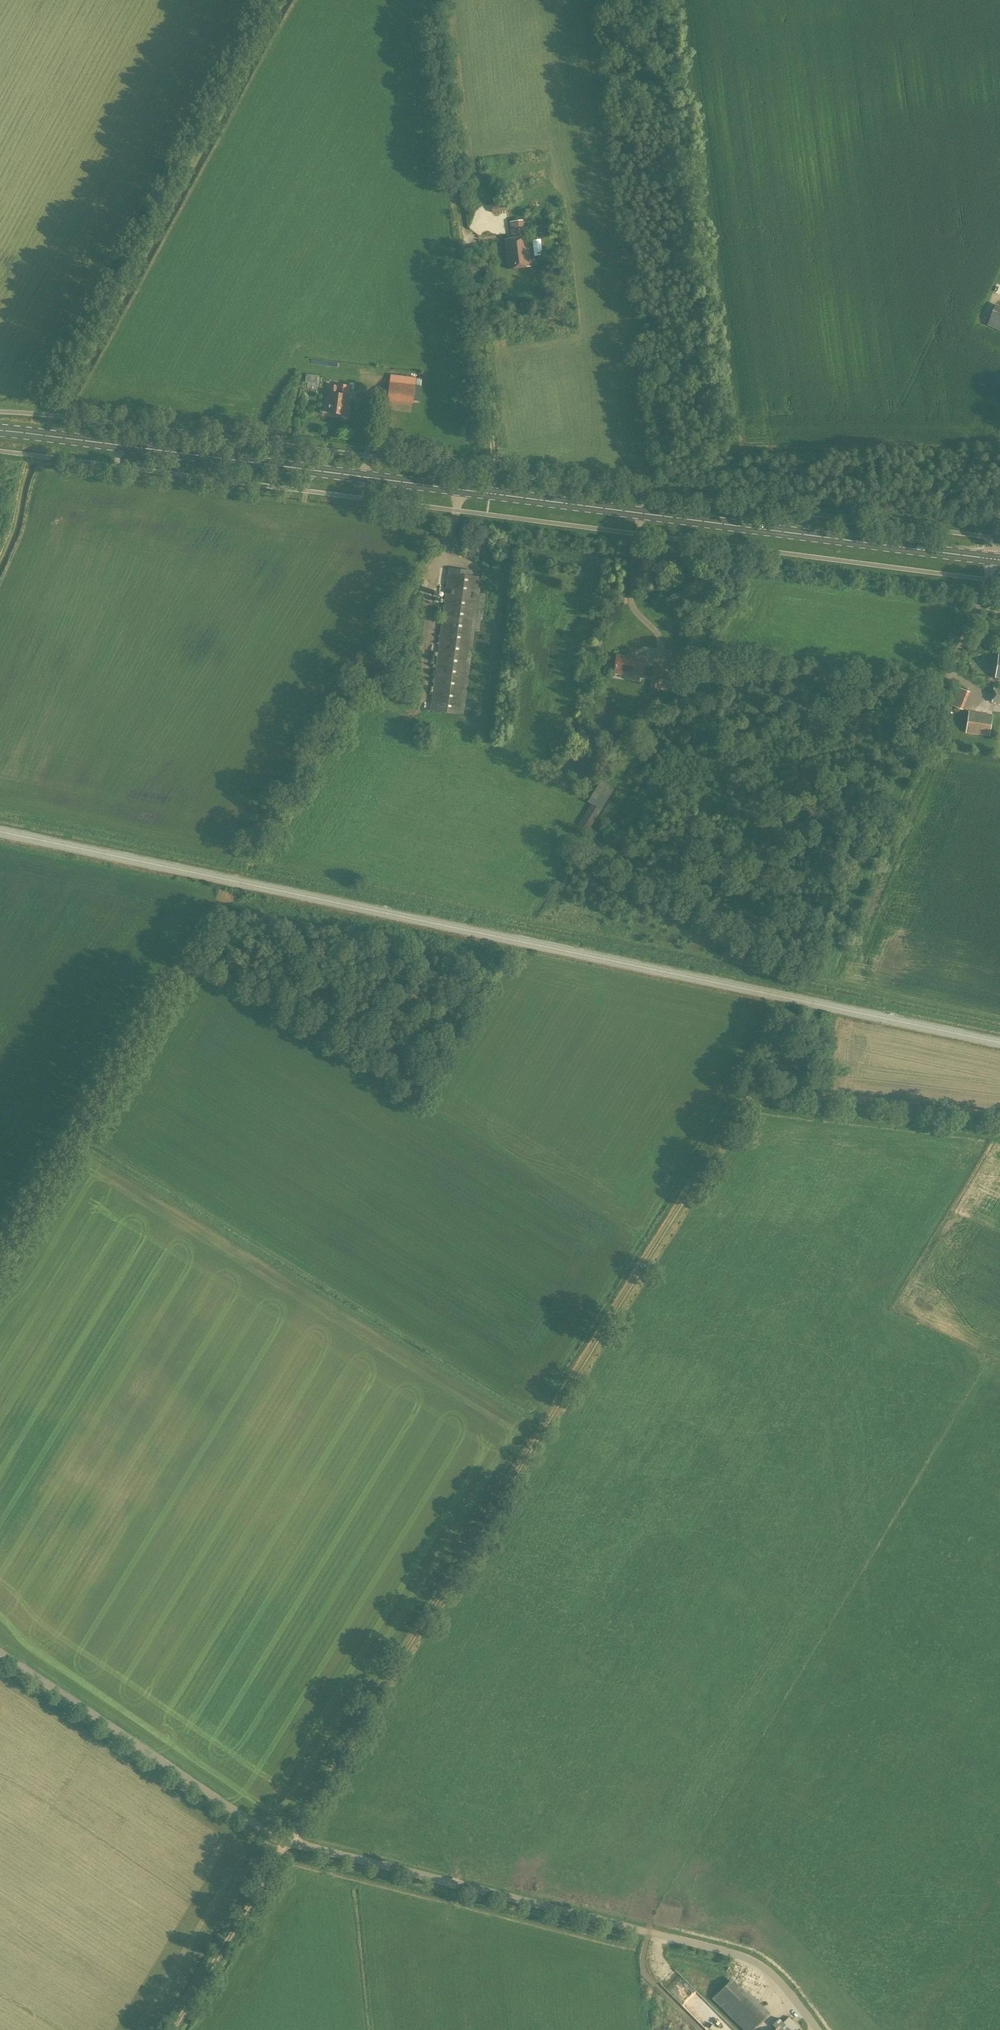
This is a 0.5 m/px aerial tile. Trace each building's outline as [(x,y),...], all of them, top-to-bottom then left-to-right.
[(492,213),(509,211),(508,202),(491,204),(492,213)] [(509,269),(531,266),(527,238),(525,238),(523,221),(510,222),(512,240),(505,241),(509,269)] [(997,305),(988,325),(999,331),(999,306),(997,305)] [(307,374),(305,388),(317,390),(319,375),(307,374)] [(415,387),(389,383),(387,402),(413,406),(415,387)] [(344,415),(346,397),(348,397),(350,386),(338,384),(338,386),(330,385),(329,394),(327,407),(330,407),(329,413),(344,415)] [(449,568),(448,573),(431,711),(464,715),(475,631),(479,632),(481,620),(483,620),(486,595),(480,594),(482,578),(470,576),(471,571),(449,568)] [(643,676),(652,677),(653,670),(643,669),(645,658),(636,657),(636,659),(617,656),(614,673),(624,674),(642,676),(643,676)] [(653,670),(652,677),(650,689),(668,691),(671,670),(663,669),(653,668),(653,670)] [(969,692),(958,687),(954,695),(966,700),(969,692)] [(994,687),(992,703),(999,704),(999,688),(994,687)] [(989,737),(992,715),(969,711),(965,733),(989,737)] [(762,955),(768,943),(754,934),(747,946),(762,955)] [(769,2013),(734,1977),(712,1998),(744,2029),(752,2029),(769,2013)] [(694,2004),(702,1995),(691,1985),(683,1994),(694,2004)] [(783,2022),(782,2023),(778,2019),(772,2025),(776,2029),(775,2029),(791,2029),(783,2022)]
